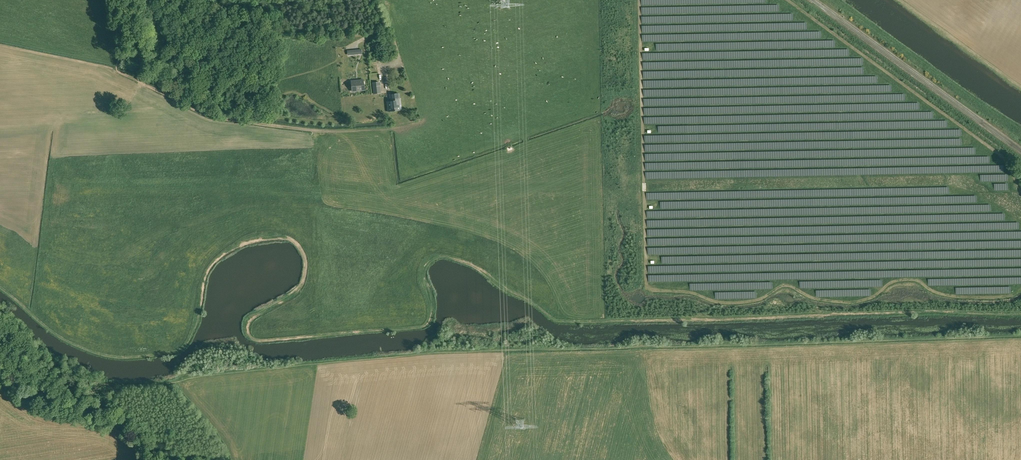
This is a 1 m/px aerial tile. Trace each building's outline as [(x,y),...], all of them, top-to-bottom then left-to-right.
[(351,81),(352,91),(365,89),(364,81),(359,82),(359,81),(351,81)] [(388,101),(389,110),(400,109),(399,93),(391,94),(391,101),(388,101)]
